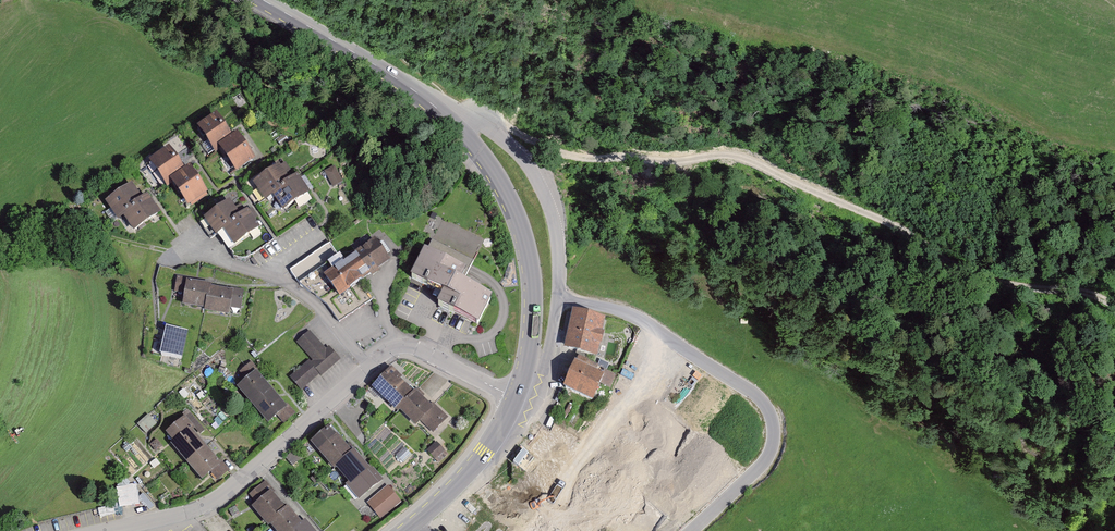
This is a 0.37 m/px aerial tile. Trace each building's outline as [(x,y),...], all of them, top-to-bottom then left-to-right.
[(236,138),(220,115),(200,128),(218,155),(226,149),(240,170),(257,158),(241,134),(236,138)] [(192,170),(176,147),(153,162),(169,187),(179,181),(194,204),(214,191),(197,166),(192,170)] [(297,182),(285,164),(256,183),(270,203),(278,198),(287,212),(315,193),(304,177),(297,182)] [(333,187),(343,182),(334,166),(324,172),(333,187)] [(149,200),(138,183),(109,201),(122,221),(134,214),(142,228),(167,213),(156,196),(149,200)] [(245,216),(236,202),(209,219),(222,239),(233,232),(242,245),(266,228),(255,210),(245,216)] [(353,256),(347,247),(342,251),(333,238),(290,268),(303,285),(327,300),(342,321),(374,298),(365,286),(401,260),(382,235),(353,256)] [(429,245),(424,245),(409,278),(439,292),(433,305),(479,326),(495,292),(463,278),(466,272),(472,262),(432,239),(429,245)] [(248,288),(181,274),(177,291),(189,294),(187,304),(236,314),(238,304),(244,306),(248,288)] [(606,315),(577,309),(569,349),(599,354),(606,315)] [(167,324),(161,350),(182,355),(189,329),(167,324)] [(330,350),(313,330),(298,342),(313,360),(290,379),(304,395),(344,361),(333,347),(330,350)] [(609,371),(577,359),(566,390),(598,401),(609,371)] [(300,414),(254,362),(243,371),(251,381),(243,389),(275,425),(285,417),(290,423),(300,414)] [(404,380),(392,368),(372,389),(401,417),(404,415),(416,427),(421,423),(433,434),(451,418),(433,403),(431,406),(416,392),(414,394),(401,382),(404,380)] [(197,428),(190,420),(174,434),(181,442),(177,446),(212,485),(217,480),(221,484),(234,473),(195,430),(197,428)] [(335,438),(328,430),(311,444),(335,471),(337,469),(350,484),(346,487),(359,502),(384,481),(370,465),(368,467),(355,452),(352,453),(338,436),(335,438)] [(447,452),(438,441),(429,449),(439,460),(447,452)] [(515,459),(526,466),(536,453),(525,445),(515,459)] [(627,530),(647,497),(583,460),(573,478),(563,494),(627,530)] [(266,482),(250,496),(258,505),(255,507),(276,530),(316,530),(306,520),(302,523),(288,508),(285,508),(273,495),(275,493),(266,482)] [(137,483),(117,487),(120,507),(141,503),(137,483)] [(403,503),(389,486),(385,490),(368,503),(382,520),(403,503)]
